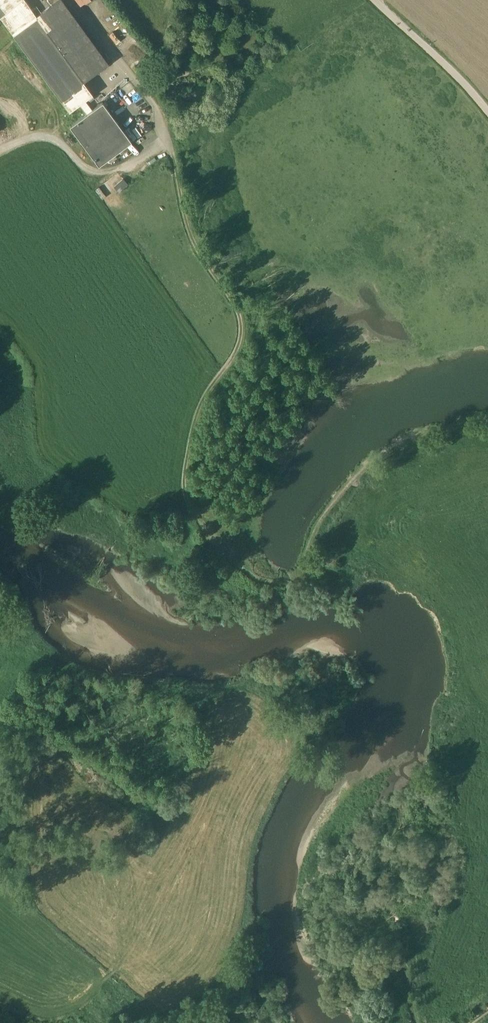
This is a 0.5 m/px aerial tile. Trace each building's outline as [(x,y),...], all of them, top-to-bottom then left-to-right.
[(50,5),(34,17),(22,0),(0,0),(0,16),(6,23),(68,110),(79,103),(86,114),(70,126),(99,165),(131,141),(102,102),(92,110),(84,99),(93,93),(84,80),(98,70),(108,63),(62,0),(46,0),(50,5)] [(141,71),(148,80),(155,74),(149,65),(141,71)] [(123,178),(114,186),(120,192),(129,184),(123,178)]
